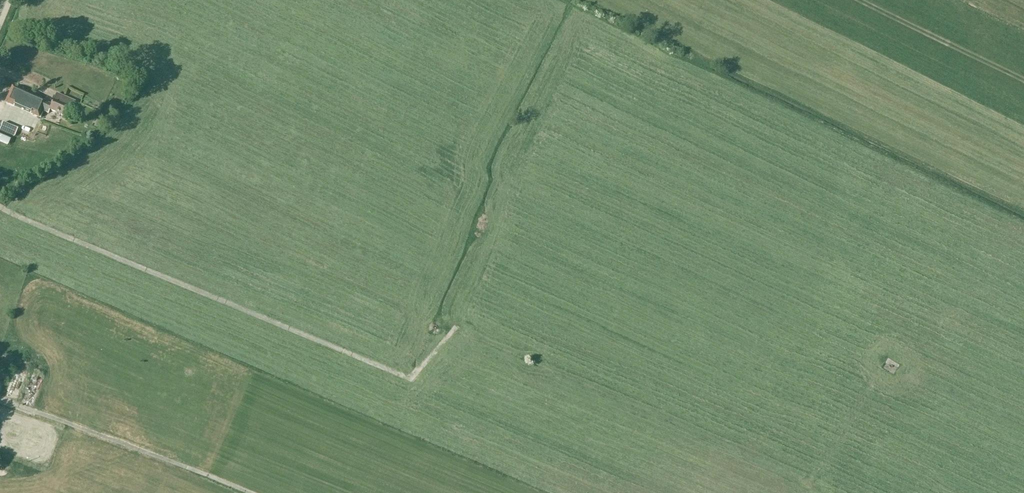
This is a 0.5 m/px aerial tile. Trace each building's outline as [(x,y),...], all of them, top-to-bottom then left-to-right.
[(48,113),(50,110),(68,118),(75,102),(56,94),(51,105),(15,89),(9,104),(19,108),(19,107),(41,117),(44,111),(48,113)] [(12,124),(23,128),(28,117),(17,112),(12,124)] [(3,122),(0,129),(0,130),(14,136),(18,129),(3,122)]
